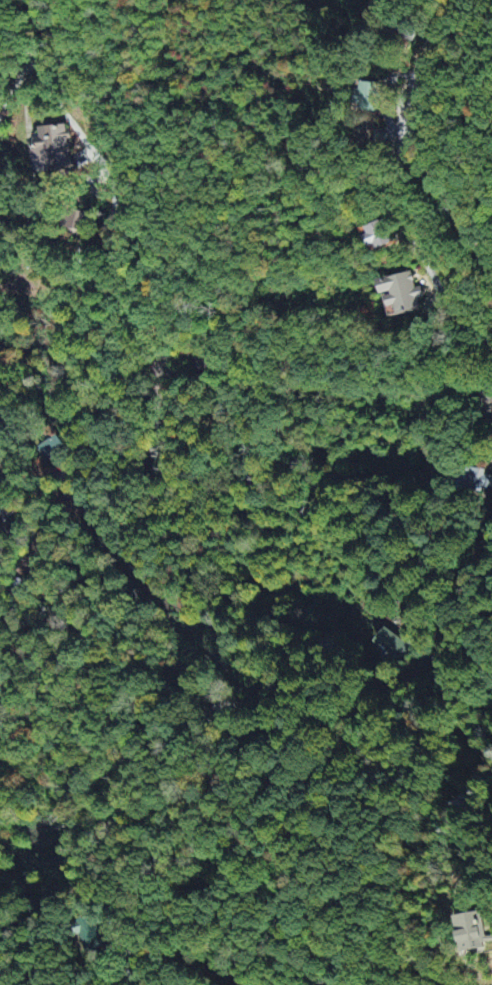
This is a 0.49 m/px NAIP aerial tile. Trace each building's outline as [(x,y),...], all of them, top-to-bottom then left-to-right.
[(361,110),(378,110),(379,85),(362,84),(361,110)] [(40,129),(41,140),(35,141),(37,170),(71,168),(67,127),(40,129)] [(85,214),(68,213),(67,231),(84,232),(85,214)] [(381,252),(397,244),(386,221),(366,231),(374,248),(378,245),(381,252)] [(383,282),(387,298),(393,296),(399,318),(427,310),(422,289),(418,290),(414,274),(383,282)] [(478,494),(477,502),(484,503),(484,493),(491,494),(491,478),(485,478),(486,471),(468,470),(467,493),(478,494)] [(410,647),(387,629),(373,647),(396,665),(410,647)] [(482,915),(456,919),(462,956),(487,952),(486,946),(491,945),(491,939),(486,940),(482,915)] [(85,950),(102,947),(96,918),(79,922),(85,950)]
